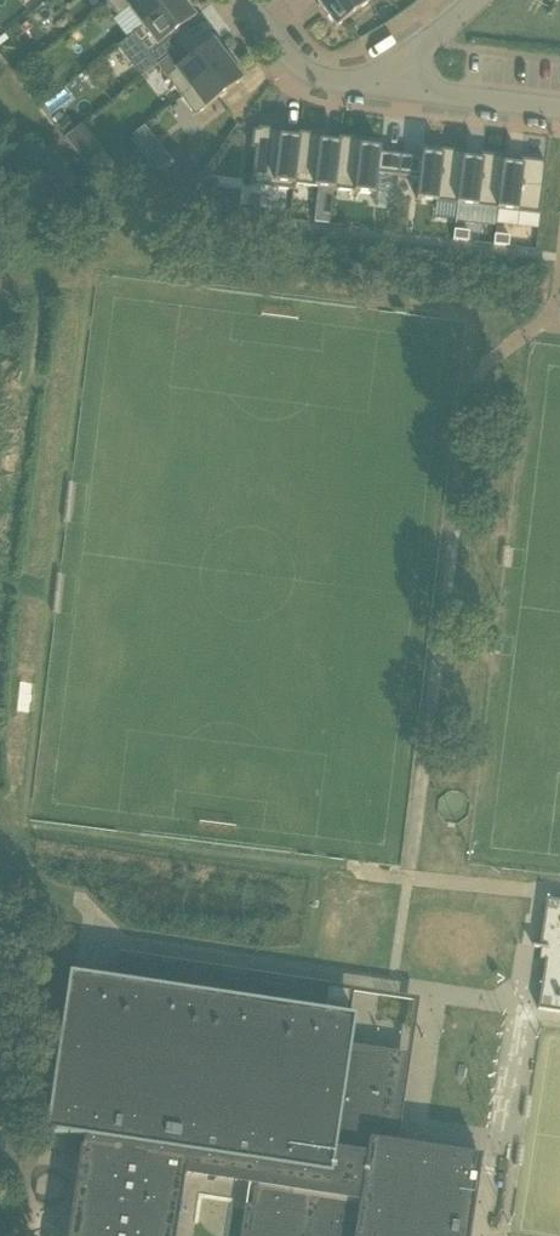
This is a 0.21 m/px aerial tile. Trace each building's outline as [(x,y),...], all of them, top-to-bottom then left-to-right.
[(109,4),(118,16),(128,8),(142,27),(177,0),(115,0),(109,4)] [(117,46),(141,78),(157,65),(181,47),(172,35),(194,17),(189,11),(192,9),(185,0),(177,0),(142,27),(133,34),(127,38),(117,46)] [(317,4),(335,27),(371,0),(322,0),(317,4)] [(181,47),(157,65),(181,97),(190,90),(228,61),(224,56),(226,54),(217,41),(214,43),(213,42),(196,55),(191,59),(189,57),(181,47)] [(190,90),(181,97),(195,116),(204,109),(220,97),(225,93),(242,80),(241,79),(244,77),(234,64),(232,66),(228,61),(190,90)] [(58,124),(64,133),(73,126),(66,118),(58,124)] [(144,125),(133,134),(145,150),(157,141),(144,125)] [(82,126),(65,138),(71,147),(88,134),(82,126)] [(253,130),(251,148),(256,149),(252,185),(293,190),(294,190),(295,184),(293,183),(299,137),(298,137),(283,135),(283,131),(258,128),(258,131),(253,130)] [(299,137),(293,183),(295,184),(334,188),(339,142),(338,142),(323,140),(323,136),(298,132),(298,137),(299,137)] [(339,142),(334,188),(375,194),(378,173),(398,176),(401,155),(380,152),(381,147),(363,145),(363,140),(339,137),(338,142),(339,142)] [(401,155),(398,176),(419,179),(416,199),(458,204),(464,158),(465,158),(466,153),(441,150),(440,155),(422,153),(422,157),(401,155)] [(506,158),(481,155),(480,160),(465,158),(464,158),(458,204),(498,209),(504,163),(505,163),(506,158)] [(504,163),(498,209),(539,214),(545,163),(521,160),(520,165),(505,163),(504,163)] [(316,213),(315,223),(329,224),(331,215),(316,213)] [(454,230),(453,240),(468,241),(469,231),(454,230)] [(495,235),(494,244),(509,246),(510,237),(495,235)] [(540,947),(535,946),(535,948),(547,949),(538,1009),(559,1012),(559,901),(547,899),(540,947)] [(84,1137),(83,1146),(80,1146),(67,1235),(175,1235),(185,1171),(249,1181),(241,1235),(468,1235),(480,1157),(385,1142),(399,1054),(350,1046),(354,1017),(313,1011),(316,989),(328,991),(329,988),(125,957),(125,954),(120,953),(116,981),(70,974),(46,1131),(84,1137)] [(3,1130),(9,1091),(0,1090),(0,1130),(3,1130)]
